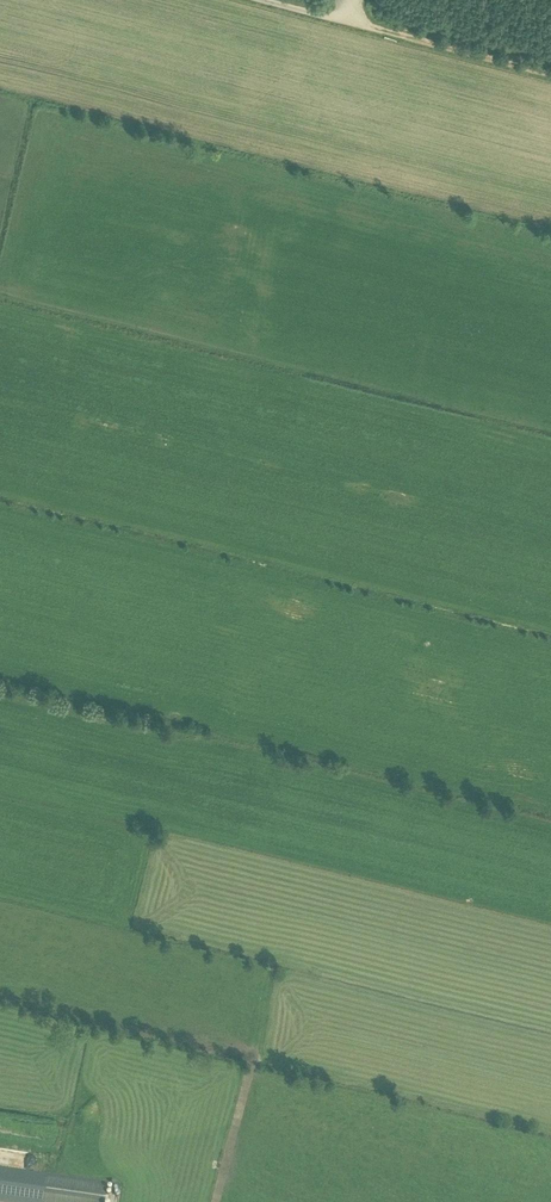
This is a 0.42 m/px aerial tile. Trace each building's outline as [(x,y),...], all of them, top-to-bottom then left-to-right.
[(107,1183),(0,1168),(0,1201),(104,1201),(107,1183)]
